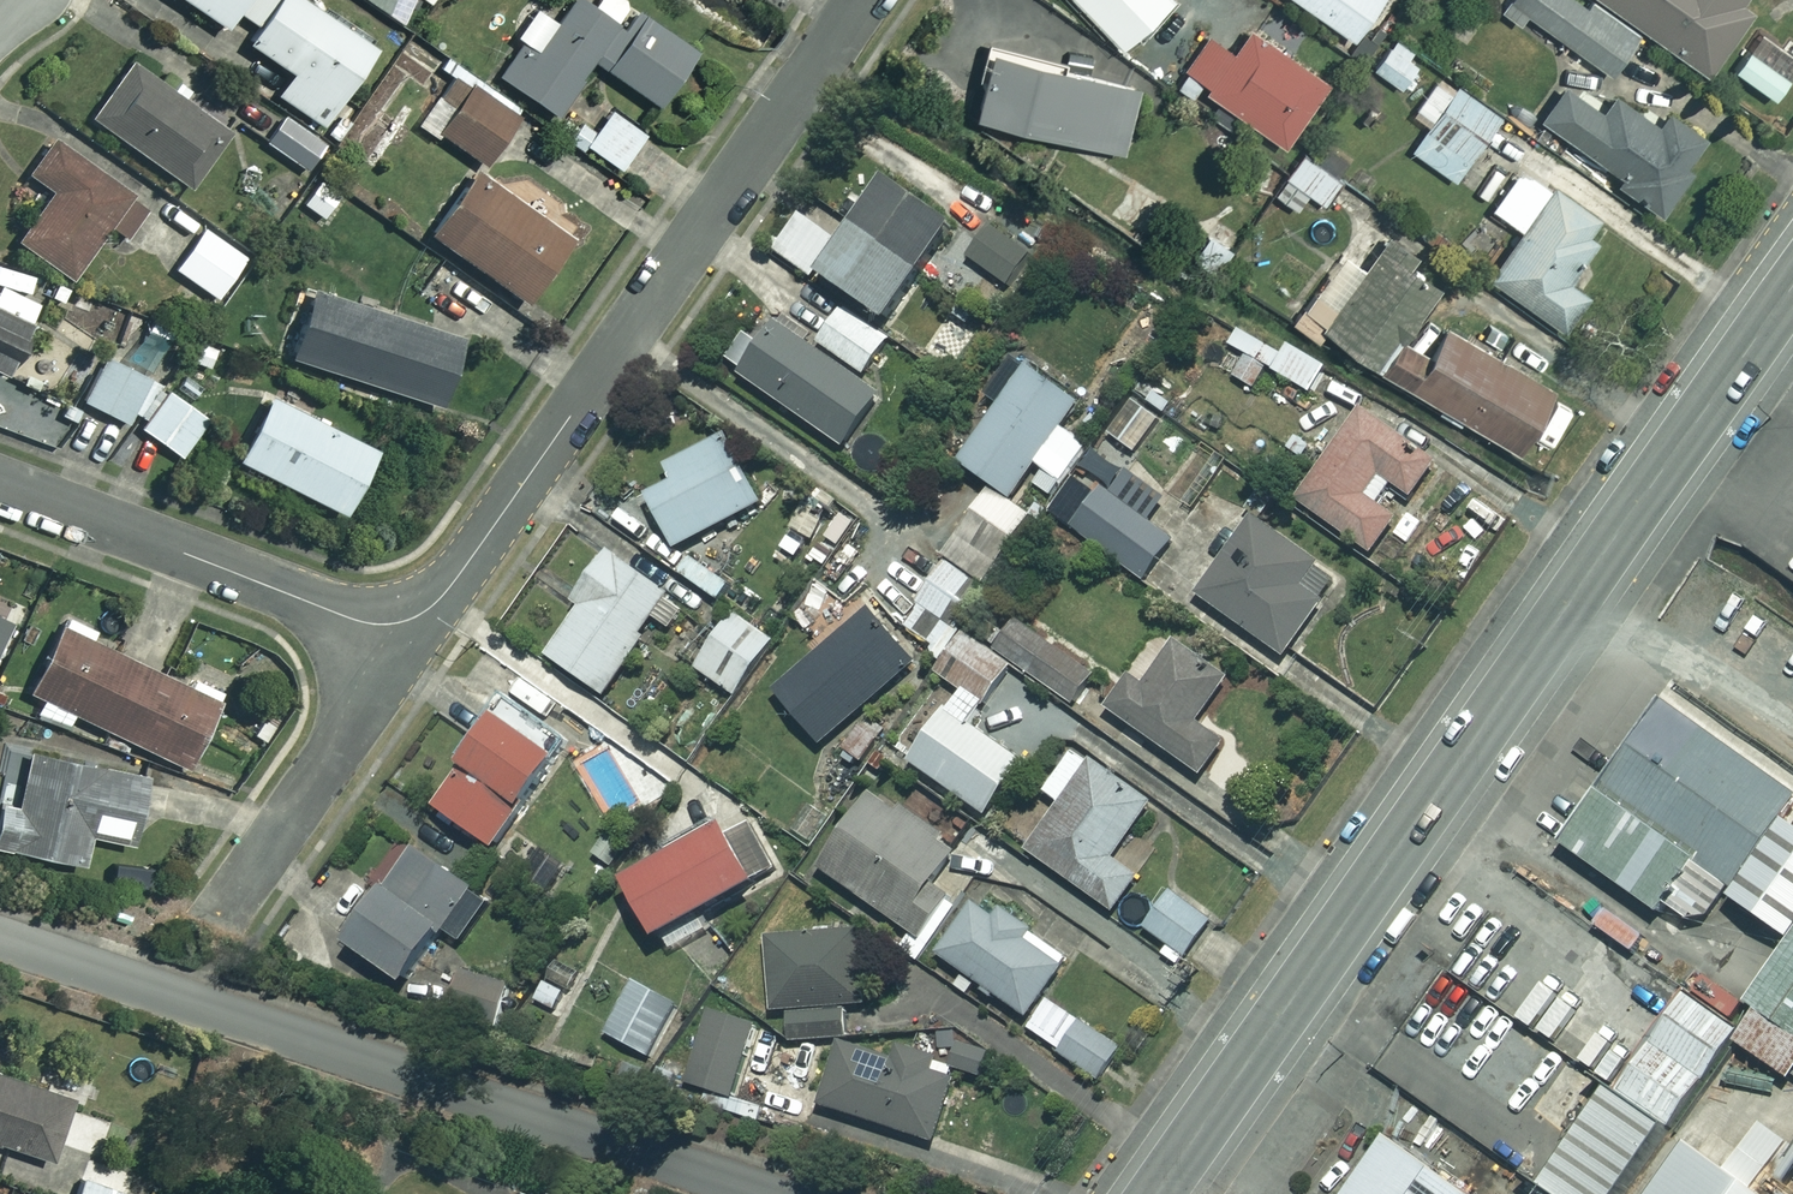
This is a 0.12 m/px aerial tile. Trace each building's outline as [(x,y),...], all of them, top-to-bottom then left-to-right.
[(225,29),(236,13),(261,29),(250,46),(294,75),(279,97),(326,128),(377,52),(299,0),(182,0),(225,29)] [(397,13),(402,0),(368,0),(397,13)] [(621,0),(601,0),(594,9),(581,0),(576,0),(539,54),(524,44),(501,78),(559,117),(596,64),(663,110),(701,55),(621,0)] [(1128,48),(1176,0),(1081,0),(1128,48)] [(1356,40),(1385,0),(1299,0),(1356,40)] [(1577,0),(1512,0),(1504,11),(1522,24),(1529,14),(1612,74),(1640,35),(1594,2),(1589,8),(1577,0)] [(1709,74),(1756,7),(1746,0),(1604,0),(1709,74)] [(1332,84),(1252,30),(1235,55),(1210,38),(1177,85),(1196,98),(1203,87),(1289,147),(1332,84)] [(1420,63),(1396,43),(1376,68),(1401,87),(1420,63)] [(1141,87),(995,52),(980,115),(1125,151),(1141,87)] [(231,135),(133,64),(93,120),(191,191),(231,135)] [(1504,118),(1443,75),(1415,114),(1432,126),(1415,150),(1460,182),(1504,118)] [(518,118),(456,77),(424,125),(486,166),(518,118)] [(1619,183),(1665,216),(1717,145),(1674,113),(1663,128),(1619,97),(1606,115),(1566,85),(1542,118),(1623,177),(1619,183)] [(647,136),(610,112),(587,147),(623,171),(647,136)] [(326,146),(287,117),(268,143),(308,172),(326,146)] [(1326,204),(1357,158),(1331,140),(1318,160),(1306,152),(1278,194),(1300,209),(1310,193),(1326,204)] [(144,205),(53,143),(30,177),(54,193),(21,241),(75,278),(111,225),(124,233),(144,205)] [(477,167),(428,239),(548,321),(597,249),(477,167)] [(1608,227),(1524,167),(1494,210),(1525,231),(1492,277),(1567,330),(1593,294),(1571,279),(1608,227)] [(343,196),(321,181),(305,205),(327,220),(343,196)] [(868,227),(935,274),(965,231),(898,184),(868,227)] [(845,243),(806,216),(780,253),(818,281),(845,243)] [(935,274),(868,227),(831,280),(897,327),(935,274)] [(1038,258),(995,228),(974,259),(1017,289),(1038,258)] [(248,259),(207,230),(166,287),(208,316),(248,259)] [(1234,251),(1213,235),(1195,258),(1217,274),(1234,251)] [(1422,258),(1393,237),(1367,271),(1346,256),(1296,323),(1317,339),(1327,326),(1377,364),(1399,334),(1407,340),(1443,292),(1413,269),(1422,258)] [(32,326),(42,303),(32,299),(40,281),(9,267),(0,287),(0,311),(32,326)] [(464,341),(315,294),(294,360),(443,408),(464,341)] [(0,311),(0,373),(9,378),(32,326),(0,311)] [(895,340),(846,311),(825,347),(873,376),(895,340)] [(1251,360),(1237,383),(1255,393),(1269,371),(1313,398),(1330,372),(1247,321),(1231,348),(1251,360)] [(174,342),(145,326),(127,359),(113,351),(85,401),(128,425),(174,342)] [(770,345),(753,333),(730,367),(852,450),(888,397),(783,326),(770,345)] [(1443,405),(1438,414),(1463,429),(1468,420),(1523,452),(1558,393),(1542,384),(1557,357),(1513,332),(1498,358),(1449,330),(1434,357),(1406,341),(1387,373),(1443,405)] [(995,484),(1025,504),(1036,487),(1053,498),(1096,434),(1078,422),(1090,405),(1019,358),(987,407),(998,414),(965,464),(995,484)] [(1202,442),(1119,383),(1101,409),(1113,418),(1104,431),(1173,481),(1202,442)] [(211,420),(170,392),(143,432),(184,459),(211,420)] [(380,453),(273,399),(241,464),(348,517),(380,453)] [(1448,465),(1368,410),(1303,504),(1377,555),(1402,519),(1384,506),(1398,485),(1422,502),(1448,465)] [(767,508),(731,439),(673,469),(682,486),(656,500),(683,552),(767,508)] [(1025,504),(995,484),(946,560),(993,591),(1042,515),(1025,504)] [(1182,550),(1097,489),(1068,529),(1153,590),(1182,550)] [(1442,510),(1427,498),(1404,526),(1419,539),(1442,510)] [(1345,581),(1258,518),(1201,597),(1288,660),(1345,581)] [(677,599),(615,557),(581,607),(586,611),(554,659),(610,698),(677,599)] [(993,591),(946,560),(902,626),(949,657),(993,591)] [(923,666),(877,612),(781,694),(828,748),(923,666)] [(780,645),(741,617),(702,671),(741,699),(780,645)] [(15,625),(0,618),(0,656),(15,625)] [(221,705),(63,628),(32,694),(48,702),(41,716),(71,730),(77,716),(190,770),(221,705)] [(1022,672),(972,637),(944,678),(967,694),(916,765),(993,819),(1030,766),(980,731),(1022,672)] [(1105,675),(1057,643),(1037,673),(1086,705),(1105,675)] [(1232,683),(1179,646),(1150,687),(1136,677),(1112,711),(1206,778),(1229,745),(1202,725),(1232,683)] [(1771,781),(1663,706),(1565,845),(1673,920),(1771,781)] [(501,853),(564,764),(502,721),(439,810),(501,853)] [(1066,807),(1096,764),(1079,752),(1049,795),(1066,807)] [(32,753),(19,809),(3,806),(0,820),(0,849),(84,868),(91,836),(131,845),(146,779),(32,753)] [(1096,764),(1066,807),(1033,854),(1119,915),(1144,880),(1117,860),(1155,806),(1096,764)] [(963,856),(879,797),(826,871),(911,931),(963,856)] [(1789,819),(1730,903),(1792,947),(1792,822),(1789,819)] [(729,838),(725,831),(626,886),(659,946),(759,891),(755,884),(777,871),(752,825),(729,838)] [(479,895),(420,854),(388,899),(381,895),(348,942),(413,988),(479,895)] [(1217,919),(1176,892),(1151,931),(1175,947),(1169,958),(1185,968),(1217,919)] [(1030,945),(977,909),(943,957),(1033,1019),(1074,960),(1037,935),(1030,945)] [(867,1009),(862,933),(768,939),(774,1015),(790,1014),(792,1044),(848,1040),(846,1010),(867,1009)] [(1756,1012),(1792,1038),(1792,959),(1756,1012)] [(514,988),(467,973),(454,1016),(501,1031),(514,988)] [(682,1006),(636,980),(608,1030),(654,1056),(682,1006)] [(1689,996),(1619,1097),(1673,1133),(1742,1033),(1689,996)] [(1125,1051),(1054,998),(1031,1028),(1103,1081),(1125,1051)] [(759,1029),(709,1012),(684,1086),(734,1103),(759,1029)] [(895,1062),(840,1044),(818,1110),(936,1148),(958,1082),(934,1074),(939,1060),(899,1047),(895,1062)] [(960,1044),(952,1072),(984,1082),(992,1055),(960,1044)] [(677,1076),(659,1070),(654,1086),(671,1092),(677,1076)] [(0,1077),(0,1145),(53,1162),(73,1100),(0,1077)] [(1613,1093),(1544,1193),(1546,1193),(1631,1193),(1673,1133),(1619,1097),(1613,1093)] [(1439,1178),(1390,1142),(1352,1193),(1428,1193),(1439,1178)] [(1698,1158),(1671,1193),(1748,1193),(1698,1158)] [(1439,1178),(1428,1193),(1461,1193),(1439,1178)]
